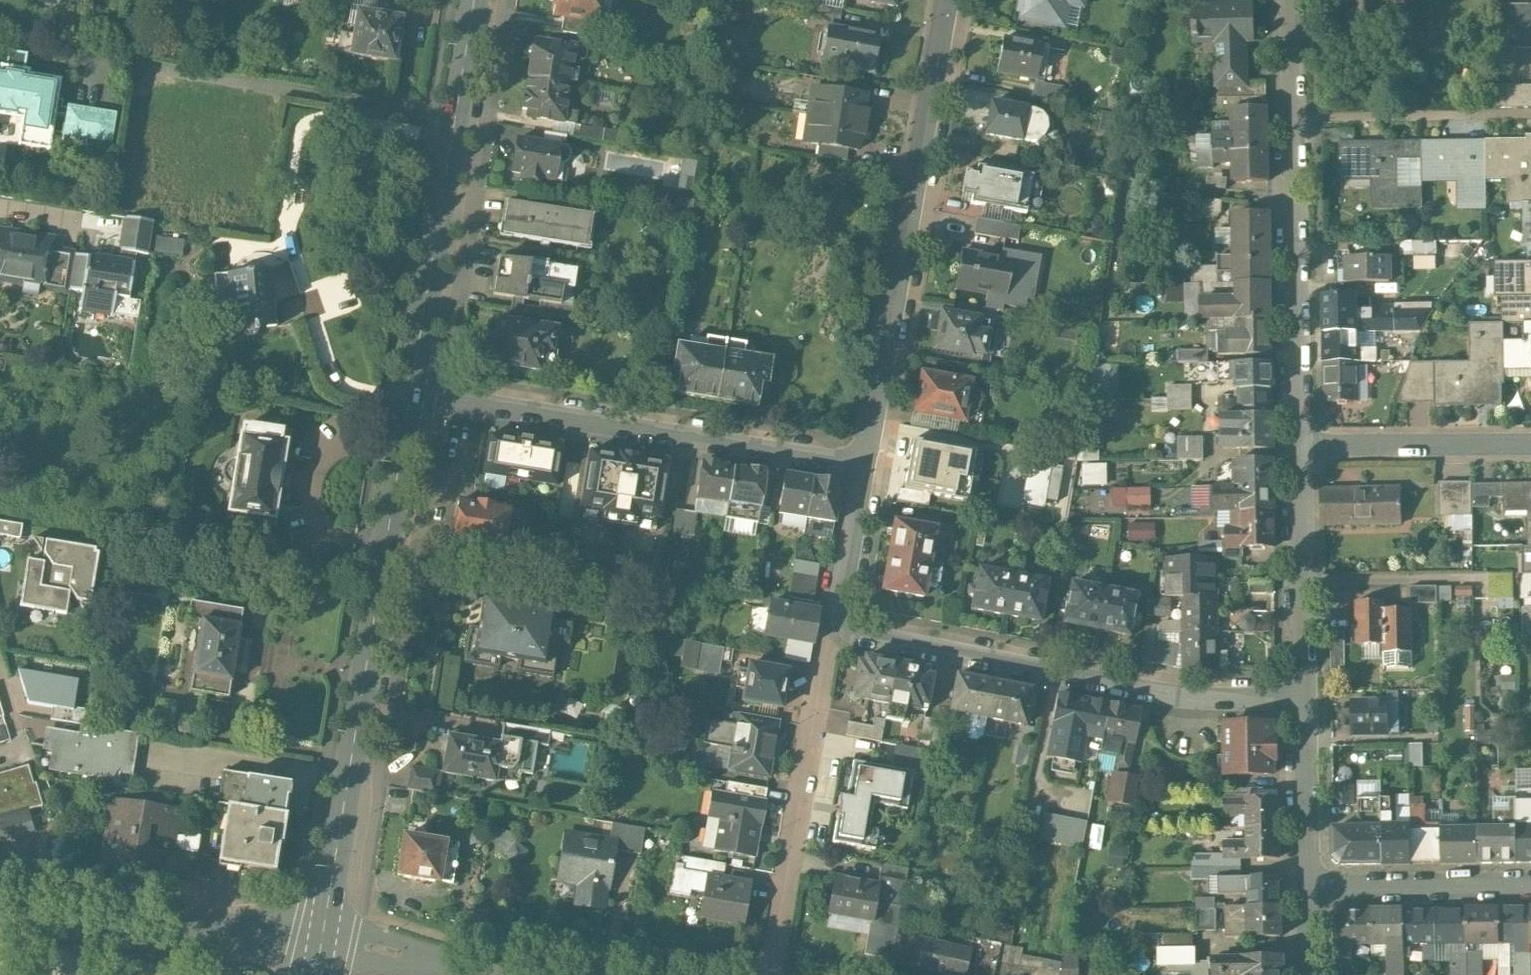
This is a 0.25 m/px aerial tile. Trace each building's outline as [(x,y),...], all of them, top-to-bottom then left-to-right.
[(553,0),(553,2),(552,11),(554,14),(554,15),(563,16),(588,20),(597,22),(601,0),(554,0),(553,0)] [(1023,3),(1018,2),(1016,14),(1021,14),(1020,20),(1062,27),(1065,5),(1066,0),(1023,0),(1023,3)] [(1530,46),(1530,2),(1501,2),(1501,46),(1530,46)] [(842,10),(810,5),(808,18),(839,24),(842,10)] [(1080,7),(1065,5),(1062,26),(1077,28),(1080,7)] [(1251,5),(1192,7),(1193,42),(1217,41),(1218,70),(1245,69),(1244,41),(1250,41),(1252,40),(1251,5)] [(401,20),(358,13),(355,35),(352,54),(394,61),(401,20)] [(588,20),(563,16),(561,32),(585,36),(588,20)] [(862,33),(848,31),(848,32),(840,30),(834,66),(865,71),(865,73),(874,74),(877,62),(875,62),(880,37),(862,34),(862,33)] [(355,35),(341,33),(338,52),(352,54),(355,35)] [(1048,47),(1001,40),(996,74),(1036,80),(1038,65),(1045,66),(1048,47)] [(573,47),(552,43),(550,53),(534,50),(530,79),(565,84),(568,68),(570,68),(573,47)] [(1130,50),(1113,48),(1110,64),(1127,67),(1130,50)] [(17,58),(15,63),(0,57),(0,94),(35,109),(59,120),(71,125),(84,94),(52,80),(54,75),(17,58)] [(857,82),(827,78),(825,90),(855,94),(857,82)] [(565,84),(530,79),(526,107),(541,109),(540,117),(561,120),(564,102),(562,102),(565,84)] [(1064,88),(1034,83),(1031,100),(1061,105),(1064,88)] [(1266,84),(1218,86),(1219,99),(1231,99),(1267,98),(1266,84)] [(1530,108),(1530,85),(1518,86),(1518,108),(1530,108)] [(1506,108),(1506,86),(1495,86),(1496,108),(1506,108)] [(1518,108),(1518,86),(1506,86),(1506,108),(1518,108)] [(825,90),(817,89),(816,98),(809,103),(808,116),(867,124),(869,109),(863,109),(865,96),(855,94),(825,90)] [(1267,98),(1231,99),(1232,122),(1234,122),(1234,121),(1267,120),(1267,98)] [(1040,114),(1033,111),(991,104),(986,136),(1028,142),(1035,142),(1037,142),(1042,137),(1043,136),(1047,130),(1046,122),(1045,120),(1041,115),(1040,114)] [(59,120),(35,109),(33,154),(55,155),(56,131),(58,131),(59,120)] [(127,117),(89,111),(86,128),(111,131),(107,155),(121,157),(126,124),(127,117)] [(867,124),(808,116),(806,128),(811,135),(810,144),(818,145),(848,150),(857,151),(859,138),(865,139),(867,124)] [(1267,120),(1234,121),(1234,122),(1234,140),(1234,152),(1268,151),(1267,120)] [(616,131),(580,126),(578,137),(614,143),(616,131)] [(566,147),(517,139),(512,173),(521,174),(520,181),(560,187),(560,186),(566,183),(568,170),(564,164),(569,161),(570,152),(566,147)] [(1212,140),(1198,141),(1199,153),(1213,153),(1212,140)] [(1234,140),(1212,140),(1213,153),(1234,152),(1234,140)] [(1485,143),(1486,176),(1518,175),(1518,203),(1523,203),(1530,203),(1530,142),(1485,143)] [(1485,143),(1421,144),(1422,180),(1462,179),(1463,207),(1486,207),(1486,176),(1485,143)] [(1421,144),(1341,144),(1341,180),(1373,179),(1374,208),(1422,208),(1422,180),(1421,144)] [(848,150),(818,145),(816,157),(846,162),(848,150)] [(960,149),(958,165),(970,167),(972,151),(960,149)] [(1268,151),(1234,152),(1234,163),(1235,181),(1268,181),(1268,151)] [(610,167),(667,178),(669,162),(612,152),(610,167)] [(1234,152),(1213,153),(1213,164),(1234,163),(1234,152)] [(681,184),(695,186),(699,159),(684,157),(681,184)] [(1033,176),(977,166),(976,173),(965,171),(961,195),(972,197),(970,204),(978,205),(979,205),(1011,211),(1026,214),(1033,176)] [(594,204),(571,200),(569,212),(592,216),(594,204)] [(569,212),(507,203),(502,235),(587,249),(592,216),(569,212)] [(1523,203),(1523,207),(1523,248),(1528,249),(1528,263),(1530,263),(1530,203),(1523,203)] [(1011,211),(979,205),(977,218),(1009,224),(1011,211)] [(1268,214),(1233,213),(1233,230),(1238,230),(1238,244),(1239,244),(1262,245),(1269,245),(1268,214)] [(154,222),(127,217),(121,251),(137,254),(148,256),(154,222)] [(977,218),(974,233),(1006,239),(1006,237),(1017,239),(1019,226),(1009,224),(977,218)] [(0,230),(0,271),(1,271),(0,277),(3,282),(14,284),(18,280),(19,279),(44,283),(50,251),(52,238),(0,230)] [(183,242),(157,238),(155,252),(181,256),(183,242)] [(1416,267),(1438,268),(1438,240),(1403,240),(1402,253),(1416,253),(1416,267)] [(1347,242),(1324,242),(1324,254),(1347,254),(1347,242)] [(1236,257),(1218,257),(1218,270),(1239,270),(1239,244),(1238,244),(1236,244),(1236,257)] [(1262,245),(1239,244),(1239,270),(1239,282),(1270,282),(1269,253),(1262,245)] [(1001,257),(962,250),(956,286),(988,291),(986,306),(1003,309),(1004,303),(1025,307),(1031,271),(1025,270),(1028,252),(1003,248),(1001,257)] [(76,255),(50,251),(44,283),(43,288),(70,292),(70,291),(76,255)] [(120,262),(76,255),(70,291),(82,293),(80,309),(113,315),(116,298),(129,300),(132,281),(136,281),(137,276),(136,272),(136,269),(135,266),(137,254),(121,251),(120,262)] [(1390,283),(1390,257),(1347,258),(1347,272),(1341,272),(1341,283),(1390,283)] [(577,271),(500,259),(494,295),(512,297),(510,310),(540,314),(542,302),(561,305),(562,303),(564,287),(574,289),(577,271)] [(1528,263),(1496,264),(1497,297),(1502,297),(1502,323),(1503,323),(1525,323),(1530,323),(1530,263),(1528,263)] [(268,269),(212,275),(216,316),(233,314),(234,330),(243,330),(243,331),(247,333),(255,333),(255,328),(274,326),(272,303),(298,294),(286,264),(268,269)] [(1270,282),(1239,282),(1239,291),(1239,304),(1226,304),(1226,298),(1199,298),(1199,317),(1236,317),(1270,317),(1270,282)] [(1239,282),(1199,282),(1199,291),(1239,291),(1239,282)] [(1355,296),(1324,296),(1325,333),(1356,333),(1372,332),(1372,310),(1355,310),(1355,296)] [(577,305),(562,303),(561,305),(542,302),(540,314),(574,320),(577,305)] [(981,305),(959,302),(957,313),(979,317),(981,305)] [(1434,309),(1395,310),(1396,332),(1421,332),(1434,309)] [(1395,310),(1372,310),(1372,332),(1396,332),(1395,310)] [(957,313),(943,311),(937,346),(973,352),(973,349),(985,351),(988,331),(977,329),(979,317),(957,313)] [(1270,317),(1236,317),(1236,330),(1218,330),(1219,354),(1271,354),(1270,317)] [(560,329),(495,319),(488,362),(539,370),(539,369),(542,349),(557,351),(560,329)] [(1502,323),(1469,324),(1470,365),(1435,366),(1436,403),(1436,405),(1480,405),(1480,401),(1500,400),(1499,384),(1504,384),(1504,364),(1504,342),(1503,323),(1502,323)] [(1525,323),(1525,337),(1522,337),(1522,342),(1504,342),(1504,364),(1530,363),(1530,323),(1525,323)] [(1356,333),(1325,333),(1326,362),(1356,362),(1356,349),(1356,348),(1356,333)] [(706,353),(680,349),(676,371),(683,372),(679,396),(716,402),(726,343),(708,340),(706,353)] [(746,346),(726,343),(716,402),(756,408),(760,384),(767,385),(771,362),(744,358),(746,346)] [(557,351),(542,349),(539,369),(554,372),(555,369),(568,371),(571,354),(557,351)] [(1370,349),(1356,349),(1356,362),(1370,362),(1370,349)] [(1209,351),(1180,351),(1180,365),(1209,364),(1209,351)] [(1356,362),(1326,362),(1326,368),(1325,368),(1326,402),(1356,402),(1356,362)] [(1120,391),(1119,363),(1095,364),(1096,392),(1120,391)] [(1435,364),(1410,364),(1399,403),(1436,403),(1435,366),(1435,364)] [(1272,365),(1218,366),(1218,382),(1239,382),(1239,390),(1271,390),(1272,365)] [(953,377),(939,375),(938,376),(921,373),(915,413),(964,421),(971,382),(953,379),(953,377)] [(673,387),(661,385),(658,406),(669,408),(673,387)] [(1192,386),(1168,386),(1168,398),(1192,398),(1192,386)] [(1271,390),(1239,390),(1239,397),(1218,397),(1219,415),(1222,415),(1240,415),(1272,414),(1271,390)] [(1099,428),(1111,428),(1110,397),(1098,398),(1099,428)] [(1192,410),(1192,398),(1168,398),(1168,410),(1192,410)] [(1272,414),(1240,415),(1222,415),(1223,449),(1240,449),(1272,449),(1272,414)] [(282,431),(253,427),(253,428),(245,427),(243,437),(280,443),(282,431)] [(1079,434),(1080,461),(1101,460),(1099,434),(1079,434)] [(513,439),(489,435),(483,474),(556,486),(562,447),(539,443),(540,439),(514,435),(513,439)] [(1205,459),(1205,435),(1179,435),(1179,459),(1205,459)] [(243,437),(242,437),(229,512),(252,516),(253,517),(254,519),(256,520),(259,522),(261,522),(263,522),(264,522),(267,521),(269,520),(271,519),(274,519),(277,500),(282,500),(288,464),(283,463),(286,444),(280,443),(243,437)] [(938,448),(928,446),(926,452),(937,454),(938,448)] [(949,450),(938,448),(937,454),(948,457),(949,450)] [(926,452),(909,449),(904,482),(944,488),(949,457),(948,457),(937,454),(926,452)] [(660,519),(669,464),(642,460),(643,456),(618,452),(617,456),(590,451),(581,507),(584,507),(582,519),(655,531),(657,519),(660,519)] [(1272,461),(1236,461),(1236,487),(1236,488),(1239,488),(1241,488),(1272,487),(1272,461)] [(715,464),(701,462),(695,501),(726,506),(732,470),(715,467),(715,464)] [(1106,462),(1081,463),(1082,485),(1107,484),(1106,462)] [(747,472),(732,470),(726,506),(757,511),(763,473),(747,470),(747,472)] [(811,480),(783,475),(777,512),(805,517),(811,480)] [(835,484),(811,480),(805,517),(834,522),(839,490),(835,484)] [(1472,483),(1439,484),(1439,517),(1472,517),(1472,508),(1472,484),(1472,483)] [(1503,484),(1472,484),(1472,508),(1490,508),(1490,498),(1503,498),(1503,484)] [(1503,484),(1503,498),(1504,507),(1530,506),(1530,485),(1503,484)] [(1236,487),(1214,487),(1214,509),(1201,509),(1201,519),(1215,518),(1215,512),(1241,512),(1241,488),(1239,488),(1236,488),(1236,487)] [(1273,510),(1272,487),(1241,488),(1241,512),(1273,510)] [(1400,488),(1320,490),(1321,526),(1401,523),(1400,488)] [(1149,489),(1125,489),(1125,506),(1150,506),(1149,489)] [(509,509),(459,501),(455,526),(451,529),(450,535),(452,539),(452,543),(515,553),(518,532),(506,530),(509,509)] [(757,511),(726,506),(724,520),(755,525),(757,511)] [(1241,512),(1242,530),(1226,530),(1227,542),(1227,547),(1242,547),(1273,546),(1273,510),(1241,512)] [(689,538),(692,515),(683,513),(679,537),(689,538)] [(938,518),(922,515),(920,526),(936,529),(938,518)] [(0,522),(0,536),(20,539),(22,525),(0,522)] [(920,526),(896,522),(890,556),(930,563),(933,545),(936,529),(920,526)] [(1130,522),(1130,540),(1151,540),(1151,523),(1130,522)] [(1081,528),(1069,526),(1067,538),(1079,540),(1081,528)] [(96,549),(46,541),(42,562),(27,560),(23,584),(20,607),(31,608),(66,614),(70,591),(78,601),(91,603),(99,553),(97,553),(95,552),(96,551),(96,549)] [(1222,542),(1199,542),(1200,553),(1222,552),(1222,542)] [(1242,547),(1227,547),(1227,542),(1222,542),(1222,552),(1222,560),(1242,560),(1242,547)] [(947,548),(933,545),(930,563),(943,565),(947,548)] [(930,563),(890,556),(884,591),(924,598),(927,583),(930,563)] [(820,576),(821,562),(796,559),(795,574),(820,576)] [(1217,559),(1167,559),(1166,565),(1167,597),(1184,597),(1217,596),(1217,559)] [(943,565),(930,563),(927,583),(940,585),(943,565)] [(480,574),(444,568),(439,595),(476,601),(480,574)] [(1012,574),(979,568),(971,607),(1004,614),(1012,574)] [(1046,581),(1012,574),(1004,614),(1039,620),(1046,581)] [(1105,588),(1072,582),(1064,621),(1098,628),(1105,588)] [(1273,582),(1249,582),(1250,593),(1273,593),(1273,582)] [(809,588),(788,585),(786,598),(807,601),(809,588)] [(1439,600),(1454,600),(1454,585),(1440,585),(1439,600)] [(1437,603),(1437,587),(1410,587),(1410,604),(1437,603)] [(1139,595),(1105,588),(1098,628),(1131,635),(1139,595)] [(1217,596),(1184,597),(1184,628),(1184,633),(1217,632),(1217,596)] [(243,608),(192,600),(189,619),(202,621),(191,690),(229,696),(243,608)] [(554,612),(484,600),(479,629),(469,627),(463,663),(499,668),(501,658),(519,662),(518,672),(553,677),(558,645),(569,647),(573,624),(552,621),(554,612)] [(1383,601),(1355,602),(1356,646),(1384,645),(1383,601)] [(1412,653),(1411,609),(1384,610),(1384,601),(1383,601),(1384,645),(1384,653),(1412,653)] [(818,612),(769,604),(764,633),(813,641),(818,612)] [(1250,616),(1247,616),(1246,616),(1244,617),(1243,618),(1241,619),(1240,621),(1240,623),(1241,625),(1241,627),(1243,628),(1244,629),(1245,630),(1248,630),(1251,629),(1253,628),(1254,626),(1254,625),(1255,623),(1254,621),(1254,619),(1252,618),(1250,616)] [(1184,628),(1165,623),(1162,624),(1159,628),(1158,632),(1184,633),(1184,628)] [(1217,632),(1184,633),(1185,670),(1217,669),(1217,632)] [(1344,632),(1331,632),(1331,670),(1345,670),(1344,632)] [(725,644),(680,640),(678,669),(723,672),(725,644)] [(1180,647),(1157,641),(1152,663),(1176,668),(1180,647)] [(1412,666),(1412,653),(1384,653),(1384,666),(1387,666),(1387,669),(1409,669),(1409,666),(1412,666)] [(896,663),(865,657),(864,663),(858,662),(853,692),(859,693),(857,699),(887,705),(889,705),(896,663)] [(927,670),(896,663),(889,705),(905,708),(926,712),(932,677),(926,676),(927,670)] [(787,672),(752,665),(751,672),(740,670),(739,674),(741,675),(738,688),(747,689),(745,701),(781,707),(787,672)] [(78,679),(18,669),(28,704),(53,708),(73,711),(74,708),(78,679)] [(993,681),(956,675),(949,712),(987,719),(993,681)] [(1032,689),(993,681),(987,719),(1025,726),(1032,689)] [(1108,704),(1058,694),(1046,757),(1080,764),(1083,748),(1100,751),(1102,739),(1108,704)] [(1387,702),(1351,703),(1352,735),(1388,734),(1388,729),(1387,702)] [(1399,702),(1387,702),(1388,729),(1399,728),(1399,702)] [(1140,710),(1108,704),(1102,739),(1119,742),(1132,744),(1133,744),(1140,710)] [(889,705),(887,705),(884,720),(885,720),(902,723),(905,708),(889,705)] [(74,708),(73,711),(53,708),(50,720),(83,725),(86,710),(74,708)] [(779,720),(722,710),(720,722),(706,719),(702,743),(729,747),(728,753),(730,753),(728,769),(769,776),(779,720)] [(884,720),(874,718),(872,727),(883,729),(885,720),(884,720)] [(872,727),(848,722),(845,736),(881,742),(883,729),(872,727)] [(537,730),(502,724),(499,738),(535,744),(537,730)] [(1272,739),(1272,724),(1226,725),(1226,776),(1272,775),(1272,761),(1276,761),(1276,739),(1272,739)] [(138,735),(81,725),(79,737),(127,745),(125,757),(120,756),(118,766),(133,768),(138,735)] [(498,745),(449,737),(443,774),(494,782),(496,769),(548,777),(553,746),(545,745),(547,732),(537,730),(535,744),(499,738),(498,745)] [(79,737),(48,732),(45,748),(55,749),(52,769),(76,773),(77,769),(75,769),(76,761),(91,764),(89,773),(116,777),(118,766),(120,756),(125,757),(127,745),(79,737)] [(1476,745),(1475,734),(1458,734),(1458,746),(1476,745)] [(1119,742),(1102,739),(1100,751),(1099,751),(1117,755),(1119,742)] [(1132,744),(1119,742),(1117,755),(1115,765),(1128,768),(1132,744)] [(1409,765),(1426,765),(1425,742),(1408,743),(1409,765)] [(929,751),(889,745),(884,770),(913,775),(913,776),(923,778),(929,751)] [(884,770),(852,765),(845,802),(847,802),(840,844),(866,849),(873,809),(906,815),(913,776),(913,775),(884,770)] [(0,774),(0,838),(27,830),(22,813),(42,807),(35,784),(33,785),(27,766),(0,774)] [(438,772),(412,768),(409,791),(434,795),(438,772)] [(1530,780),(1523,779),(1523,771),(1516,771),(1516,782),(1517,790),(1530,790),(1530,780)] [(246,777),(223,773),(218,805),(231,808),(241,809),(246,777)] [(1135,780),(1112,775),(1108,804),(1131,808),(1135,780)] [(290,784),(246,777),(241,809),(285,816),(287,801),(288,801),(290,784)] [(766,789),(726,782),(724,793),(764,800),(766,789)] [(1516,782),(1499,782),(1500,801),(1517,801),(1517,790),(1516,782)] [(1351,786),(1335,786),(1334,785),(1333,785),(1333,787),(1334,801),(1333,801),(1333,803),(1335,803),(1335,802),(1347,802),(1347,804),(1347,805),(1349,805),(1351,805),(1352,805),(1353,805),(1353,804),(1351,804),(1348,804),(1348,798),(1353,798),(1348,798),(1348,786),(1351,786),(1351,787),(1353,787),(1353,785),(1351,785),(1351,786)] [(1362,828),(1334,829),(1334,857),(1342,865),(1382,864),(1382,828),(1381,798),(1381,788),(1380,788),(1380,798),(1358,798),(1358,818),(1362,822),(1362,828)] [(1517,790),(1517,816),(1517,817),(1524,817),(1530,817),(1530,790),(1517,790)] [(724,793),(710,791),(706,816),(718,818),(713,850),(754,857),(760,826),(762,826),(766,801),(724,793)] [(1391,828),(1390,798),(1381,798),(1382,828),(1391,828)] [(1277,829),(1277,800),(1248,801),(1248,815),(1249,817),(1248,829),(1249,829),(1277,829)] [(1248,801),(1224,801),(1225,816),(1248,815),(1248,801)] [(1456,817),(1456,801),(1453,801),(1439,801),(1440,817),(1452,817),(1456,817)] [(1517,816),(1517,801),(1500,801),(1499,802),(1499,816),(1501,816),(1517,816)] [(131,804),(119,812),(110,810),(107,832),(113,833),(109,858),(118,860),(126,871),(154,875),(156,861),(144,845),(147,825),(159,827),(162,809),(131,804)] [(241,809),(231,808),(222,835),(217,865),(275,874),(279,845),(282,845),(286,817),(285,816),(241,809)] [(159,827),(158,836),(174,839),(178,811),(162,809),(159,827)] [(1410,828),(1410,810),(1396,810),(1396,828),(1410,828)] [(1423,828),(1423,810),(1410,810),(1410,828),(1423,828)] [(1086,822),(1045,814),(1040,839),(1081,847),(1086,822)] [(1517,816),(1501,816),(1501,826),(1503,832),(1517,831),(1517,828),(1517,817),(1517,816)] [(1452,827),(1452,817),(1440,817),(1440,826),(1440,828),(1440,833),(1449,833),(1452,827)] [(645,829),(612,824),(612,825),(617,826),(615,841),(617,842),(615,851),(641,855),(645,829)] [(1396,828),(1392,828),(1391,828),(1382,828),(1382,864),(1411,864),(1410,828),(1396,828)] [(1423,828),(1410,828),(1411,864),(1441,864),(1440,833),(1440,828),(1423,828)] [(1530,828),(1524,828),(1517,828),(1517,831),(1517,863),(1530,863),(1530,828)] [(1277,829),(1249,829),(1248,839),(1249,843),(1249,858),(1278,858),(1277,829)] [(502,831),(502,857),(527,857),(527,831),(502,831)] [(1499,832),(1478,832),(1479,863),(1517,863),(1517,831),(1503,832),(1499,832)] [(1449,833),(1440,833),(1441,864),(1479,863),(1478,832),(1449,833)] [(615,841),(565,835),(561,857),(567,858),(564,876),(585,880),(581,901),(601,904),(598,923),(599,923),(605,888),(609,888),(615,851),(617,842),(615,841)] [(459,847),(405,838),(402,856),(399,878),(452,887),(459,847)] [(1249,858),(1249,843),(1225,843),(1225,854),(1225,859),(1242,859),(1249,858)] [(210,856),(171,850),(167,874),(206,881),(210,856)] [(1225,854),(1193,854),(1193,869),(1241,869),(1242,869),(1242,859),(1225,859),(1225,854)] [(724,865),(682,858),(683,872),(721,878),(724,865)] [(908,870),(882,865),(880,879),(905,884),(908,870)] [(1241,869),(1212,869),(1212,881),(1226,880),(1242,880),(1241,869)] [(721,878),(683,872),(684,882),(704,885),(699,916),(741,923),(748,885),(721,880),(721,878)] [(879,886),(835,879),(830,911),(873,919),(876,904),(879,887),(879,886)] [(905,884),(880,879),(879,886),(879,887),(876,904),(901,909),(905,884)] [(1278,879),(1249,880),(1249,896),(1250,909),(1279,909),(1278,879)] [(1226,896),(1226,880),(1212,881),(1213,897),(1226,896)] [(1242,880),(1226,880),(1226,896),(1249,896),(1249,880),(1242,880)] [(1092,890),(1075,886),(1073,900),(1090,903),(1092,890)] [(901,909),(876,904),(873,919),(872,925),(871,925),(866,956),(887,959),(886,960),(892,961),(896,936),(901,909)] [(1216,909),(1198,910),(1199,932),(1217,931),(1216,909)] [(1250,909),(1226,909),(1227,938),(1280,937),(1279,909),(1250,909)] [(1467,944),(1467,911),(1435,912),(1435,945),(1459,944),(1467,944)] [(1498,911),(1467,911),(1467,944),(1473,944),(1499,944),(1498,911)] [(1530,911),(1498,911),(1499,944),(1510,944),(1523,943),(1530,943),(1530,911)] [(1371,912),(1341,913),(1335,920),(1335,946),(1349,946),(1371,946),(1371,912)] [(1403,912),(1371,912),(1371,946),(1388,945),(1403,945),(1403,912)] [(1435,912),(1403,912),(1403,945),(1408,945),(1435,945),(1435,912)] [(1014,928),(995,923),(991,943),(1000,945),(1000,946),(1010,949),(1010,948),(1014,928)] [(1193,934),(1162,935),(1163,949),(1193,949),(1193,934)] [(918,941),(896,936),(892,961),(892,964),(912,968),(918,941)] [(973,939),(970,952),(964,974),(993,974),(1000,946),(1000,945),(991,943),(973,939)] [(919,942),(919,941),(918,941),(912,968),(913,969),(913,968),(943,974),(944,974),(951,948),(950,948),(949,949),(919,942)] [(1523,951),(1513,951),(1514,974),(1530,974),(1530,963),(1530,943),(1523,943),(1523,951)] [(1510,968),(1510,944),(1499,944),(1499,968),(1510,968)] [(1403,945),(1388,945),(1388,951),(1386,951),(1387,974),(1403,974),(1403,969),(1403,945)] [(1418,953),(1408,953),(1408,945),(1403,945),(1403,969),(1418,969),(1418,953)] [(1021,955),(1022,950),(1010,948),(1010,949),(1000,946),(993,974),(1059,974),(1062,963),(1021,955)] [(1350,965),(1349,946),(1335,946),(1336,966),(1350,965)] [(951,948),(944,974),(964,974),(970,952),(969,952),(969,953),(951,948)] [(1193,949),(1163,950),(1163,967),(1193,967),(1193,949)] [(1451,952),(1451,974),(1467,974),(1467,952),(1459,952),(1451,952)] [(1482,952),(1473,952),(1467,952),(1467,974),(1482,974),(1482,952)] [(1247,960),(1247,962),(1247,974),(1281,974),(1280,960),(1247,960)] [(1216,962),(1216,974),(1247,974),(1247,962),(1216,962)]
